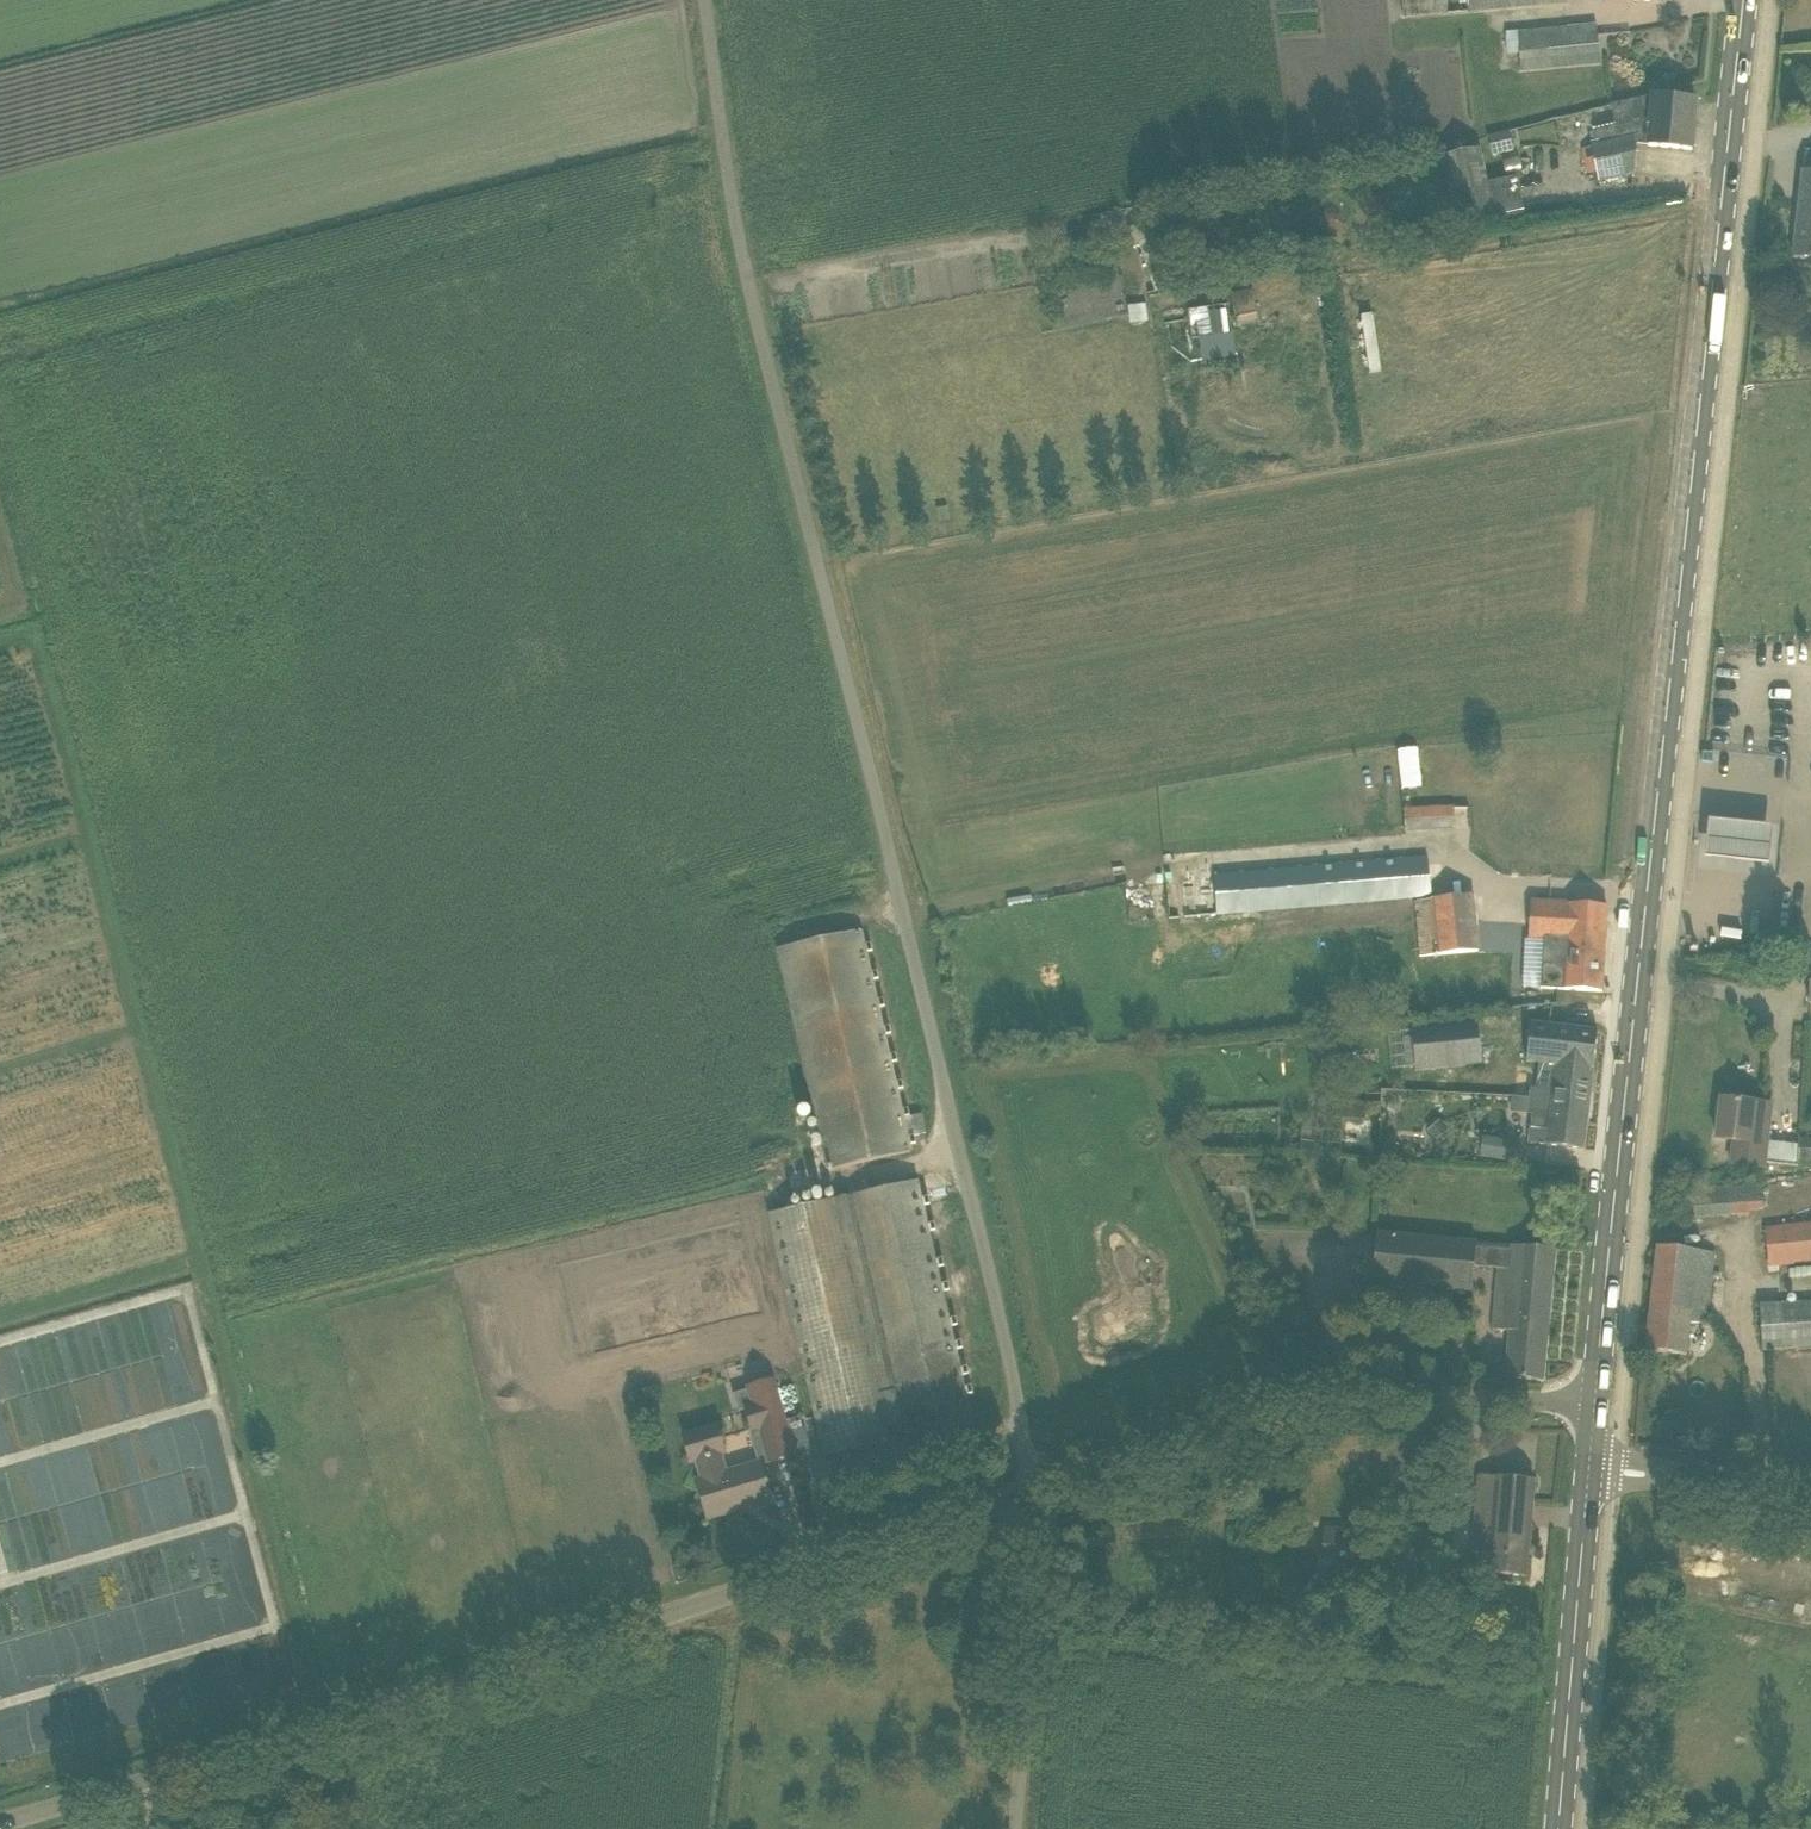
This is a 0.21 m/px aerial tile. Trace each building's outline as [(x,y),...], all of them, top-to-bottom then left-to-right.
[(1568,0),(1405,0),(1406,16),(1568,3),(1568,0)] [(1598,27),(1520,33),(1523,71),(1602,65),(1598,27)] [(1653,96),(1609,106),(1613,124),(1591,130),(1594,142),(1590,143),(1599,183),(1633,175),(1636,138),(1646,139),(1646,145),(1692,150),(1696,100),(1653,96)] [(1492,156),(1514,151),(1509,132),(1488,136),(1492,156)] [(1440,157),(1455,227),(1492,219),(1478,149),(1440,157)] [(1805,150),(1792,259),(1810,260),(1810,151),(1805,150)] [(1190,308),(1192,335),(1209,334),(1207,307),(1190,308)] [(1468,802),(1402,805),(1404,828),(1469,825),(1468,802)] [(1771,823),(1704,817),(1701,855),(1767,861),(1771,823)] [(1436,897),(1429,857),(1169,883),(1173,921),(1436,897)] [(1418,955),(1474,950),(1469,896),(1413,902),(1418,955)] [(1527,939),(1542,939),(1540,987),(1602,992),(1607,906),(1529,899),(1527,939)] [(864,931),(778,951),(829,1173),(915,1153),(864,931)] [(1478,1024),(1412,1030),(1415,1070),(1482,1063),(1478,1024)] [(1568,1124),(1586,1126),(1598,1031),(1531,1025),(1527,1062),(1539,1063),(1536,1089),(1531,1089),(1530,1098),(1513,1097),(1512,1108),(1546,1111),(1546,1108),(1569,1110),(1568,1124)] [(1741,1142),(1738,1165),(1764,1168),(1771,1106),(1755,1104),(1755,1103),(1721,1099),(1716,1139),(1741,1142)] [(1511,1112),(1532,1115),(1529,1143),(1583,1150),(1586,1126),(1568,1124),(1569,1110),(1546,1108),(1546,1111),(1512,1108),(1511,1112)] [(1436,1141),(1448,1130),(1439,1120),(1427,1131),(1436,1141)] [(1396,1137),(1386,1139),(1387,1153),(1397,1152),(1396,1137)] [(1810,1160),(1810,1138),(1799,1138),(1798,1160),(1810,1160)] [(1483,1139),(1481,1157),(1521,1161),(1523,1143),(1483,1139)] [(972,1424),(921,1184),(770,1215),(825,1457),(889,1442),(885,1428),(904,1423),(908,1438),(972,1424)] [(1728,1186),(1730,1214),(1749,1213),(1748,1206),(1764,1205),(1763,1184),(1728,1186)] [(1772,1267),(1810,1263),(1810,1222),(1769,1226),(1772,1267)] [(1555,1249),(1511,1243),(1510,1251),(1476,1247),(1476,1242),(1379,1231),(1373,1282),(1472,1290),(1474,1267),(1497,1270),(1491,1332),(1510,1334),(1505,1377),(1543,1381),(1555,1249)] [(1713,1253),(1657,1247),(1645,1351),(1686,1355),(1689,1320),(1706,1322),(1713,1253)] [(1760,1307),(1763,1349),(1810,1346),(1810,1303),(1760,1307)] [(761,1430),(771,1462),(796,1455),(775,1379),(746,1387),(751,1403),(744,1405),(752,1432),(761,1430)] [(690,1465),(698,1462),(703,1478),(697,1480),(708,1519),(744,1509),(743,1505),(770,1497),(771,1501),(772,1501),(767,1486),(769,1485),(768,1481),(766,1481),(760,1463),(727,1472),(722,1456),(727,1454),(719,1424),(682,1434),(690,1465)] [(1455,1507),(1476,1508),(1471,1571),(1526,1576),(1534,1481),(1478,1476),(1478,1483),(1457,1482),(1455,1507)] [(1325,1527),(1323,1559),(1379,1563),(1381,1530),(1325,1527)]
